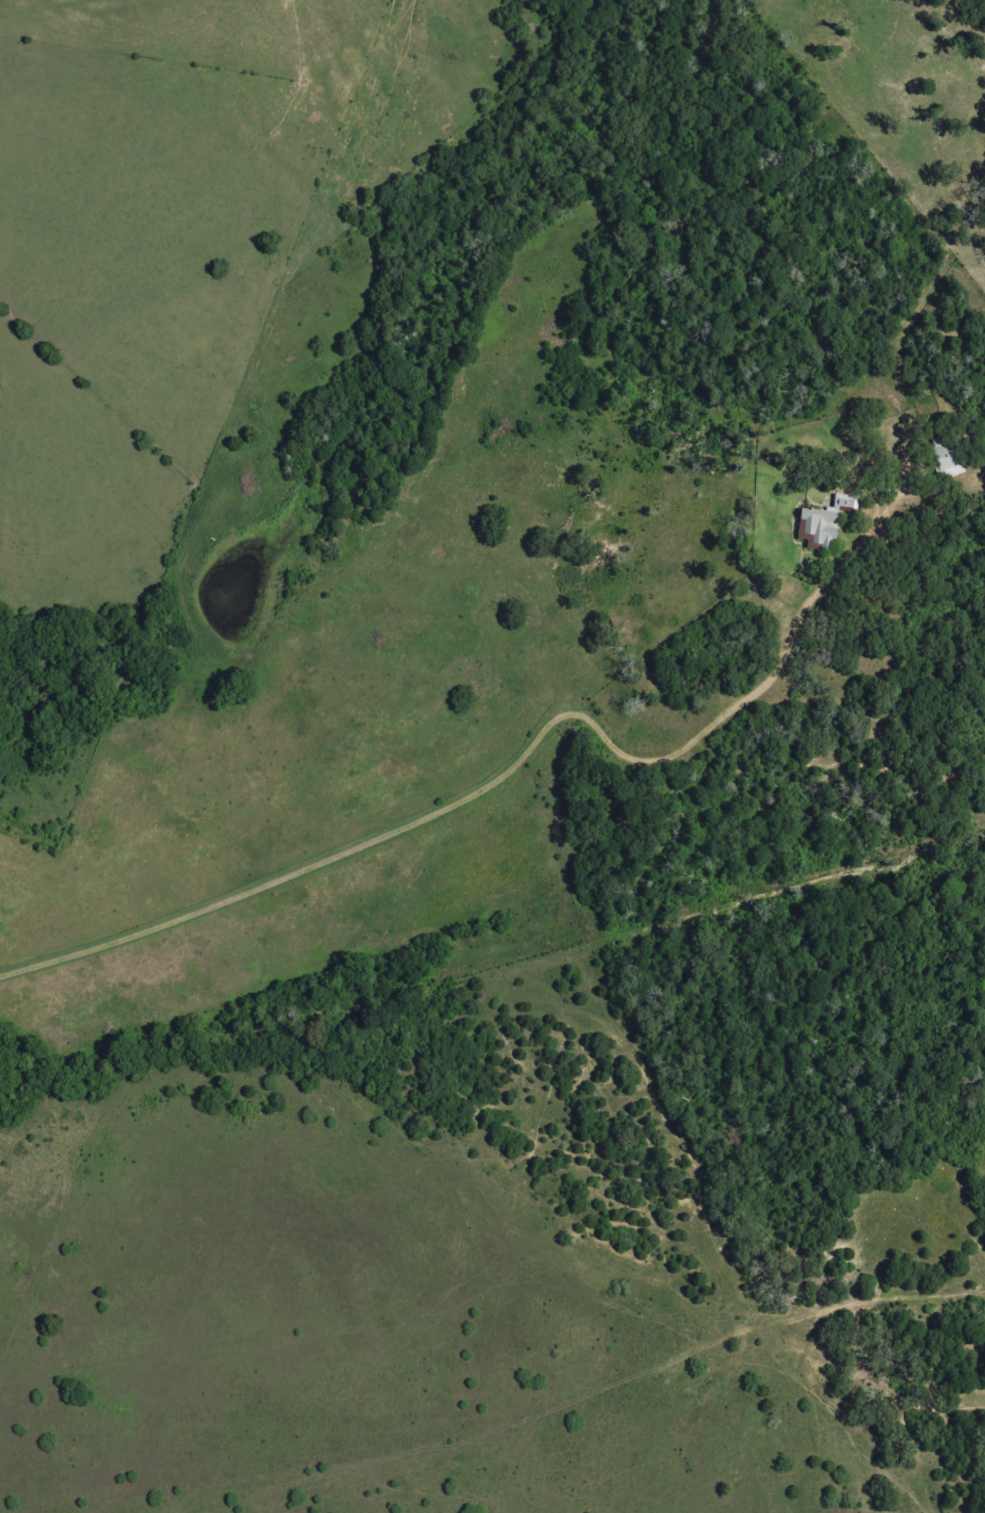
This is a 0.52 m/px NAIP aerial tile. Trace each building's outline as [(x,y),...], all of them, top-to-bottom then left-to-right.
[(965,466),(954,435),(933,442),(943,473),(965,466)]
